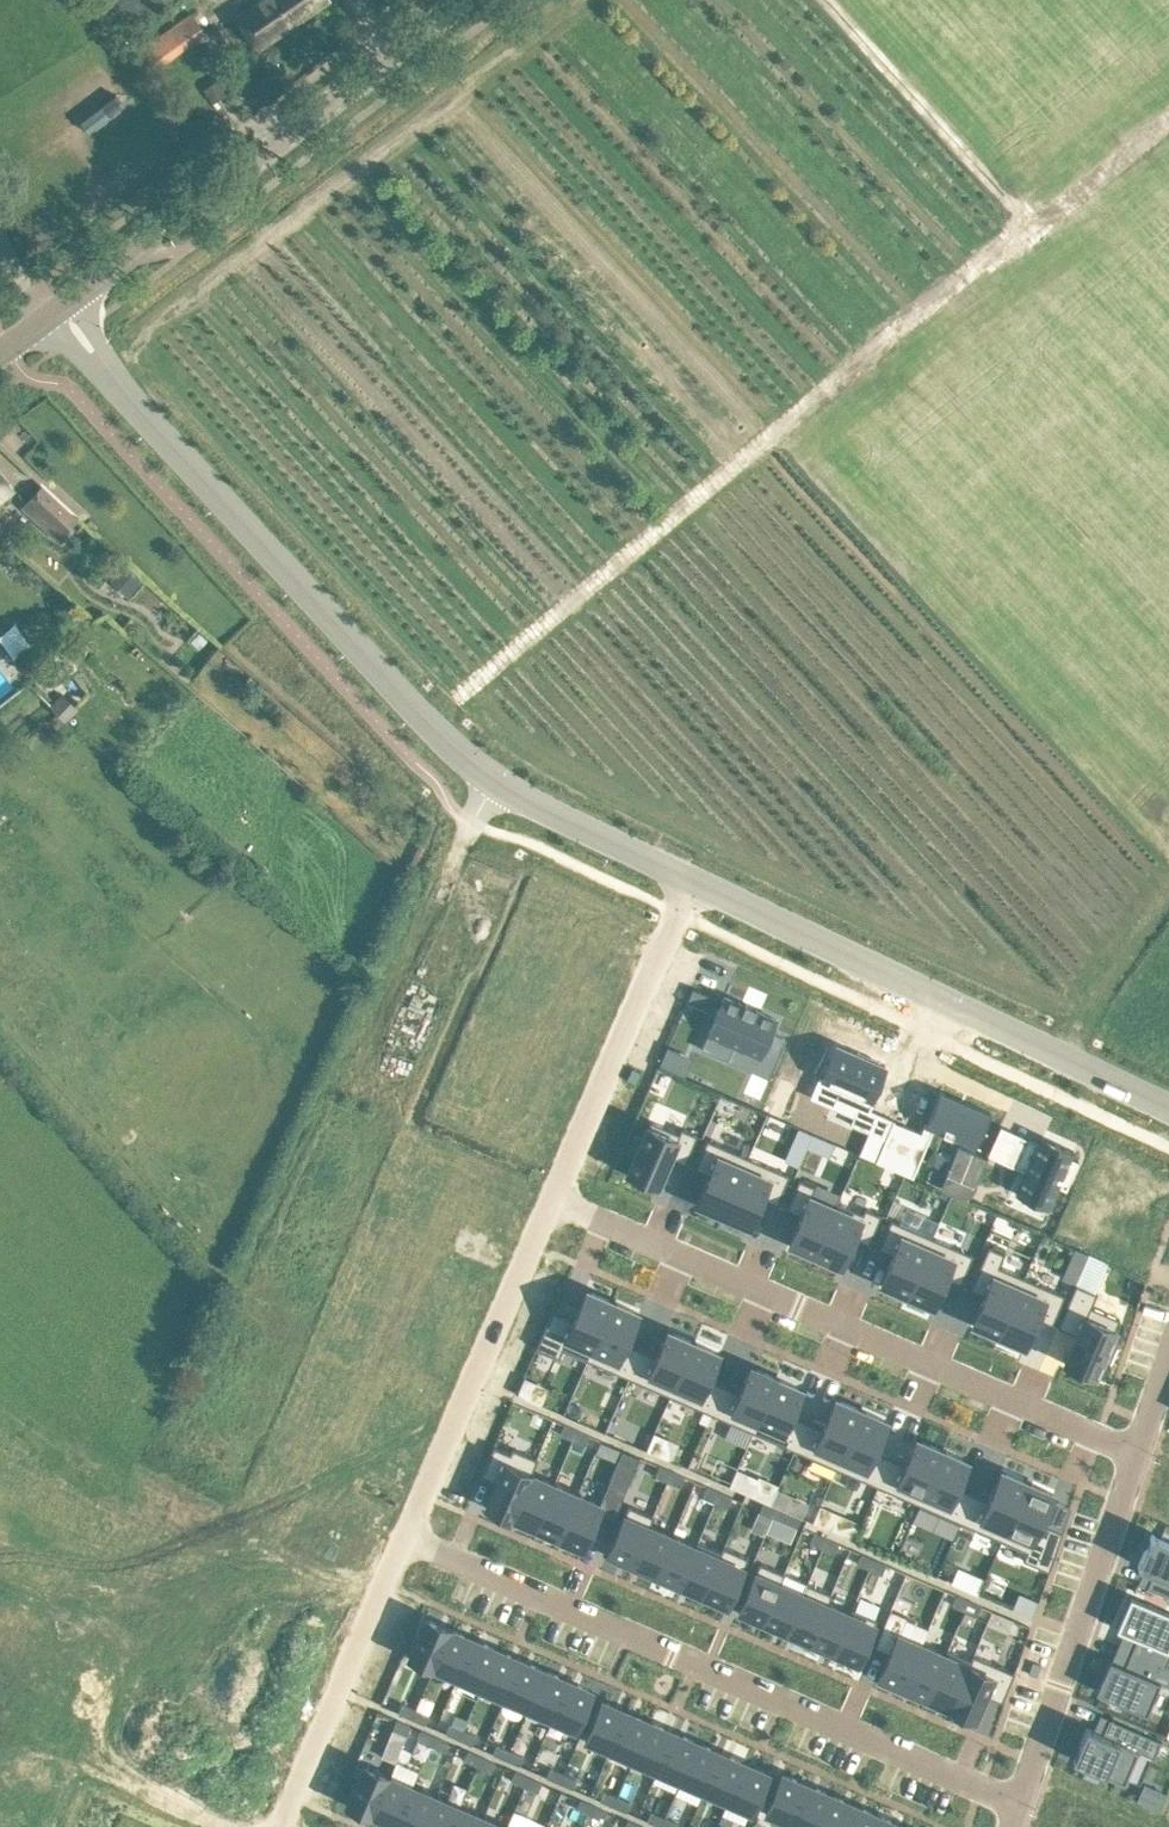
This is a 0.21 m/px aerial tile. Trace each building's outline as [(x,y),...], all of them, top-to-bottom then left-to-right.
[(122,30),(164,0),(100,0),(122,30)] [(257,48),(327,0),(258,0),(235,16),(257,48)] [(136,51),(150,70),(205,31),(191,12),(136,51)] [(13,488),(0,471),(0,499),(13,488)] [(42,485),(29,499),(64,532),(77,518),(76,517),(42,485)] [(126,565),(113,579),(129,594),(142,580),(126,565)] [(63,693),(51,704),(67,720),(79,709),(63,693)] [(724,995),(708,1032),(733,1043),(727,1058),(769,1077),(786,1038),(771,1031),(772,1028),(776,1018),(756,1009),(757,1007),(756,1006),(755,1009),(745,1005),(746,1002),(745,1002),(744,1004),(724,995)] [(823,1076),(822,1078),(840,1086),(835,1099),(856,1108),(853,1115),(850,1122),(868,1130),(859,1152),(875,1159),(893,1119),(894,1120),(894,1118),(870,1108),(867,1106),(870,1099),(871,1097),(880,1075),(885,1064),(879,1061),(858,1052),(859,1050),(858,1050),(857,1052),(837,1043),(832,1054),(823,1076)] [(893,1119),(875,1159),(913,1175),(914,1172),(908,1169),(919,1144),(925,1147),(933,1128),(975,1147),(976,1145),(982,1132),(983,1131),(986,1121),(991,1112),(965,1101),(963,1104),(943,1096),(945,1092),(939,1090),(935,1099),(921,1131),(894,1120),(893,1119)] [(634,1155),(627,1172),(657,1185),(670,1157),(685,1163),(697,1134),(681,1126),(679,1132),(650,1119),(642,1137),(636,1134),(628,1152),(634,1155)] [(1000,1127),(988,1154),(990,1154),(1001,1158),(1013,1131),(1002,1127),(1003,1126),(1001,1125),(1000,1127)] [(1027,1137),(1015,1165),(1026,1170),(1025,1170),(1016,1192),(1018,1193),(1019,1192),(1020,1189),(1048,1201),(1046,1204),(1046,1206),(1048,1207),(1058,1185),(1066,1188),(1078,1161),(1078,1160),(1071,1156),(1074,1149),(1072,1148),(1071,1149),(1043,1137),(1043,1136),(1041,1135),(1038,1142),(1027,1137)] [(707,1138),(694,1167),(709,1174),(697,1202),(723,1213),(748,1156),(707,1138)] [(748,1156),(723,1213),(749,1225),(762,1196),(776,1203),(789,1174),(748,1156)] [(799,1178),(786,1207),(801,1214),(788,1242),(815,1253),(835,1206),(834,1206),(811,1195),(815,1185),(799,1178)] [(835,1206),(815,1253),(841,1265),(853,1236),(868,1243),(881,1214),(865,1206),(862,1212),(836,1200),(834,1206),(835,1206)] [(891,1217),(878,1247),(893,1254),(880,1282),(907,1293),(932,1236),(891,1217)] [(932,1236),(907,1293),(933,1305),(945,1276),(960,1283),(973,1254),(932,1236)] [(988,1244),(970,1287),(985,1293),(972,1322),(998,1333),(1024,1276),(999,1265),(1005,1252),(988,1244)] [(1024,1276),(998,1333),(1025,1345),(1037,1316),(1052,1323),(1065,1294),(1024,1276)] [(1075,1282),(1057,1325),(1077,1333),(1064,1362),(1094,1375),(1102,1359),(1108,1361),(1116,1343),(1109,1340),(1120,1317),(1091,1305),(1097,1292),(1075,1282)] [(552,1308),(536,1346),(559,1356),(563,1347),(587,1358),(612,1300),(586,1289),(574,1317),(552,1308)] [(612,1300),(587,1358),(629,1376),(641,1347),(626,1340),(639,1312),(612,1300)] [(641,1347),(629,1376),(670,1394),(693,1341),(667,1329),(657,1353),(641,1347)] [(693,1341),(670,1394),(712,1412),(724,1383),(709,1376),(720,1352),(693,1341)] [(724,1383),(712,1412),(753,1430),(776,1377),(750,1365),(739,1389),(724,1383)] [(776,1377),(753,1430),(778,1441),(794,1448),(807,1419),(792,1412),(803,1388),(776,1377)] [(807,1419),(794,1448),(836,1466),(861,1408),(835,1397),(822,1425),(807,1419)] [(861,1408),(836,1466),(877,1485),(890,1455),(875,1448),(887,1420),(861,1408)] [(565,1424),(561,1434),(573,1439),(577,1429),(565,1424)] [(577,1429),(573,1439),(585,1444),(589,1434),(577,1429)] [(890,1455),(877,1485),(919,1503),(942,1449),(916,1437),(905,1461),(890,1455)] [(493,1444),(481,1474),(497,1481),(486,1505),(511,1516),(530,1472),(531,1473),(538,1457),(512,1446),(510,1451),(493,1444)] [(577,1493),(558,1536),(583,1547),(599,1510),(613,1516),(640,1457),(622,1449),(599,1502),(577,1493)] [(942,1449),(919,1503),(960,1521),(973,1491),(958,1484),(968,1460),(942,1449)] [(660,1465),(655,1475),(667,1480),(672,1470),(660,1465)] [(973,1491),(960,1521),(1002,1539),(1027,1481),(1000,1469),(988,1498),(973,1491)] [(672,1470),(667,1480),(679,1486),(684,1476),(672,1470)] [(530,1472),(511,1516),(535,1526),(553,1483),(531,1473),(530,1472)] [(1027,1481),(1002,1539),(1026,1549),(1022,1558),(1049,1569),(1062,1530),(1041,1520),(1053,1492),(1027,1481)] [(553,1483),(535,1526),(558,1536),(577,1493),(553,1483)] [(707,1486),(702,1496),(715,1501),(719,1491),(707,1486)] [(719,1491),(715,1501),(727,1506),(731,1496),(719,1491)] [(764,1501),(760,1511),(772,1516),(776,1506),(764,1501)] [(628,1503),(607,1552),(632,1562),(648,1524),(649,1525),(654,1514),(628,1503)] [(820,1505),(812,1522),(829,1529),(836,1512),(820,1505)] [(776,1506),(772,1516),(784,1522),(788,1512),(776,1506)] [(648,1524),(632,1562),(655,1573),(672,1535),(649,1525),(648,1524)] [(814,1532),(810,1542),(822,1548),(826,1538),(814,1532)] [(1137,1564),(1144,1567),(1153,1571),(1146,1586),(1168,1596),(1168,1540),(1151,1532),(1137,1564)] [(672,1535),(655,1573),(679,1583),(696,1545),(694,1544),(672,1535)] [(826,1538),(822,1548),(834,1553),(839,1543),(826,1538)] [(696,1545),(679,1583),(702,1593),(721,1550),(720,1549),(697,1539),(694,1544),(696,1545)] [(721,1550),(702,1593),(727,1604),(748,1555),(723,1544),(720,1549),(721,1550)] [(862,1553),(857,1563),(869,1568),(874,1558),(862,1553)] [(874,1558),(869,1568),(881,1574),(886,1564),(874,1558)] [(759,1560),(738,1609),(763,1620),(779,1581),(780,1582),(785,1571),(759,1560)] [(779,1581),(763,1620),(786,1630),(803,1592),(802,1591),(780,1582),(779,1581)] [(803,1592),(786,1630),(810,1640),(829,1597),(830,1597),(832,1592),(806,1581),(802,1591),(803,1592)] [(957,1594),(952,1604),(964,1610),(969,1600),(957,1594)] [(1020,1594),(1013,1609),(1032,1617),(1037,1601),(1020,1594)] [(1116,1626),(1124,1630),(1137,1635),(1131,1650),(1167,1664),(1168,1659),(1168,1611),(1130,1594),(1116,1626)] [(829,1597),(810,1640),(834,1650),(853,1607),(830,1597),(829,1597)] [(969,1600),(964,1610),(977,1615),(981,1605),(969,1600)] [(853,1607),(834,1650),(858,1661),(877,1618),(853,1607)] [(425,1617),(408,1655),(433,1666),(450,1628),(425,1617)] [(450,1628),(433,1666),(457,1676),(474,1638),(450,1628)] [(897,1632),(878,1675),(903,1686),(922,1643),(897,1632)] [(474,1638),(457,1676),(480,1686),(497,1648),(474,1638)] [(922,1643),(903,1686),(926,1697),(945,1653),(944,1652),(922,1643)] [(945,1653),(926,1697),(950,1707),(971,1658),(970,1658),(947,1647),(944,1652),(945,1653)] [(497,1648),(480,1686),(504,1697),(521,1658),(497,1648)] [(1096,1689),(1146,1711),(1159,1681),(1168,1685),(1168,1665),(1167,1664),(1131,1650),(1125,1664),(1112,1658),(1109,1657),(1096,1689)] [(971,1658),(950,1707),(975,1718),(985,1693),(1002,1700),(1014,1671),(972,1652),(970,1658),(971,1658)] [(521,1658),(504,1697),(528,1707),(544,1669),(521,1658)] [(223,1661),(207,1700),(257,1720),(273,1681),(223,1661)] [(544,1669),(528,1707),(551,1717),(568,1679),(544,1669)] [(568,1679),(551,1717),(576,1728),(593,1690),(568,1679)] [(601,1699),(585,1737),(609,1748),(626,1710),(601,1699)] [(402,1702),(398,1711),(411,1717),(415,1708),(402,1702)] [(415,1708),(411,1717),(424,1723),(428,1714),(415,1708)] [(626,1710),(609,1748),(633,1758),(649,1720),(626,1710)] [(1080,1740),(1073,1757),(1124,1779),(1136,1749),(1154,1756),(1161,1739),(1109,1717),(1102,1732),(1094,1728),(1086,1725),(1080,1740)] [(397,1719),(393,1728),(406,1733),(410,1724),(397,1719)] [(649,1720),(633,1758),(656,1769),(673,1730),(649,1720)] [(449,1723),(445,1731),(458,1737),(462,1728),(449,1723)] [(462,1728),(458,1737),(472,1743),(476,1734),(462,1728)] [(420,1729),(416,1738),(430,1744),(434,1735),(420,1729)] [(673,1730),(656,1769),(680,1779),(697,1741),(673,1730)] [(434,1735),(430,1744),(443,1749),(447,1740),(434,1735)] [(697,1741),(680,1779),(704,1789),(720,1751),(697,1741)] [(496,1743),(492,1752),(506,1758),(510,1749),(496,1743)] [(468,1749),(464,1758),(477,1764),(481,1755),(468,1749)] [(510,1749),(506,1758),(519,1764),(523,1755),(510,1749)] [(720,1751),(704,1789),(727,1800),(744,1761),(720,1751)] [(481,1755),(477,1764),(490,1770),(494,1761),(481,1755)] [(744,1761),(727,1800),(752,1810),(769,1772),(744,1761)] [(363,1764),(347,1802),(371,1813),(388,1775),(363,1764)] [(550,1766),(546,1775),(559,1781),(563,1772),(550,1766)] [(515,1770),(511,1779),(524,1785),(528,1776),(515,1770)] [(563,1772),(559,1781),(572,1787),(576,1778),(563,1772)] [(781,1772),(765,1810),(789,1821),(806,1783),(781,1772)] [(388,1775),(371,1813),(395,1823),(412,1785),(388,1775)] [(528,1776),(524,1785),(537,1790),(541,1781),(528,1776)] [(789,1821),(803,1826),(815,1826),(830,1793),(806,1783),(789,1821)] [(395,1823),(403,1826),(421,1826),(435,1795),(412,1785),(395,1823)] [(1156,1788),(1149,1805),(1159,1809),(1166,1793),(1156,1788)] [(603,1790),(600,1799),(613,1804),(617,1795),(603,1790)] [(815,1826),(843,1826),(853,1803),(830,1793),(815,1826)] [(421,1826),(450,1826),(459,1806),(435,1795),(421,1826)] [(617,1795),(613,1804),(626,1810),(630,1801),(617,1795)] [(580,1798),(576,1807),(589,1813),(593,1804),(580,1798)] [(968,1801),(963,1809),(985,1822),(990,1814),(968,1801)] [(843,1826),(871,1826),(877,1813),(853,1803),(843,1826)] [(593,1804),(589,1813),(603,1819),(606,1810),(593,1804)] [(450,1826),(478,1826),(483,1816),(459,1806),(450,1826)] [(651,1810),(647,1819),(660,1825),(664,1816),(651,1810)] [(871,1826),(899,1826),(901,1824),(877,1813),(871,1826)] [(478,1826),(506,1826),(483,1816),(478,1826)] [(660,1825),(665,1826),(675,1826),(677,1822),(664,1816),(660,1825)] [(624,1826),(639,1826),(641,1825),(627,1819),(624,1826)]
